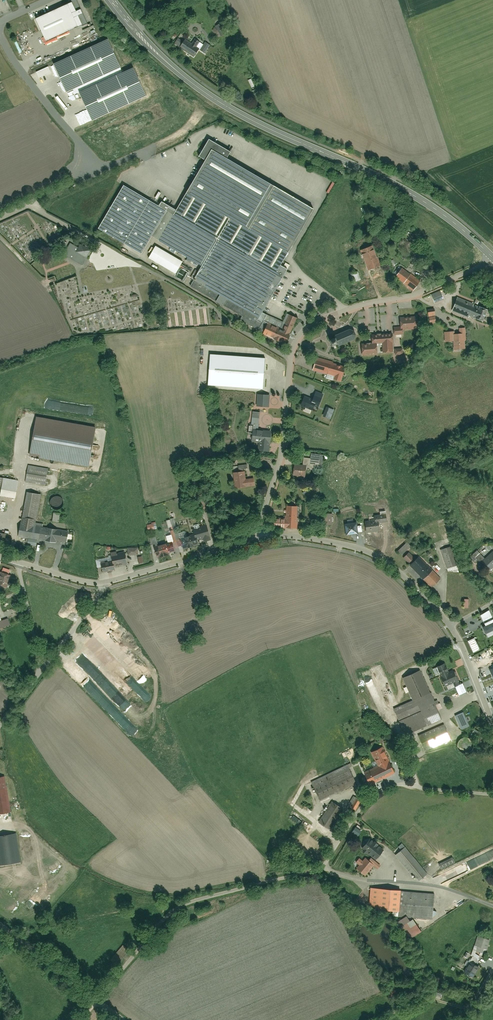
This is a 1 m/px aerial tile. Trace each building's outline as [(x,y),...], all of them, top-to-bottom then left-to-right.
[(36,19),(46,42),(86,23),(75,1),(36,19)] [(224,22),(216,26),(221,36),(229,32),(224,22)] [(180,38),(175,45),(180,49),(185,41),(180,38)] [(67,91),(121,67),(109,40),(55,64),(67,91)] [(187,40),(180,49),(194,59),(201,50),(187,40)] [(201,52),(206,55),(211,47),(207,44),(201,52)] [(39,77),(51,72),(49,67),(37,72),(39,77)] [(92,119),(146,96),(134,68),(80,92),(92,119)] [(152,237),(203,267),(194,281),(197,282),(194,288),(243,318),(246,312),(259,320),(289,270),(283,266),(316,211),(231,160),(235,153),(210,139),(199,157),(205,160),(176,209),(164,203),(162,207),(125,185),(99,229),(142,254),(152,237)] [(64,255),(83,266),(92,249),(81,243),(78,248),(70,244),(64,255)] [(360,250),(367,270),(380,266),(374,246),(360,250)] [(156,247),(149,258),(179,275),(185,264),(156,247)] [(405,269),(397,280),(412,292),(421,281),(405,269)] [(352,274),(354,283),(361,281),(359,272),(352,274)] [(432,295),(435,303),(446,299),(442,291),(432,295)] [(488,310),(458,297),(452,311),(469,318),(470,316),(484,321),(488,310)] [(428,308),(428,315),(437,315),(436,307),(428,308)] [(266,336),(289,346),(300,320),(287,314),(282,326),(272,322),(266,336)] [(400,317),(401,329),(419,328),(418,316),(400,317)] [(329,337),(333,347),(357,339),(353,328),(329,337)] [(444,332),(444,343),(455,343),(455,351),(467,351),(467,334),(460,334),(456,335),(456,331),(444,332)] [(372,343),(384,343),(384,353),(394,352),(394,342),(395,342),(395,333),(371,334),(372,343)] [(362,345),(363,356),(379,355),(378,344),(362,345)] [(317,355),(311,372),(333,379),(331,383),(339,385),(346,365),(317,355)] [(211,356),(209,385),(263,388),(265,359),(211,356)] [(304,396),(300,405),(313,410),(315,406),(319,408),(324,395),(316,391),(313,400),(304,396)] [(257,394),(257,406),(268,407),(269,394),(257,394)] [(36,418),(30,456),(88,466),(95,428),(36,418)] [(260,420),(252,419),(250,441),(270,444),(271,430),(259,429),(260,420)] [(321,459),(305,456),(303,466),(319,468),(321,459)] [(295,465),(294,475),(306,477),(307,467),(295,465)] [(29,466),(26,482),(45,485),(48,469),(29,466)] [(235,488),(245,487),(257,487),(256,479),(247,479),(246,472),(234,473),(235,488)] [(2,496),(16,498),(20,481),(5,478),(0,478),(0,506),(2,496)] [(28,492),(23,523),(21,523),(19,537),(55,543),(56,540),(58,529),(36,526),(41,494),(28,492)] [(297,506),(286,507),(287,519),(273,520),(274,528),(287,528),(287,529),(298,528),(297,506)] [(54,512),(53,523),(60,524),(61,513),(54,512)] [(374,515),(375,521),(365,523),(367,532),(381,530),(380,522),(387,521),(386,513),(374,515)] [(356,522),(344,524),(346,535),(358,533),(356,522)] [(195,529),(197,537),(200,536),(201,541),(209,538),(206,526),(195,529)] [(66,542),(68,531),(58,529),(56,540),(66,542)] [(181,537),(184,549),(198,545),(195,534),(181,537)] [(157,536),(150,538),(153,546),(159,545),(157,536)] [(405,540),(396,550),(403,556),(412,546),(405,540)] [(155,547),(158,557),(170,554),(169,552),(175,551),(173,543),(155,547)] [(453,546),(440,550),(447,570),(461,566),(453,546)] [(488,557),(479,549),(473,555),(491,571),(492,569),(492,551),(488,557)] [(410,550),(403,558),(410,564),(417,556),(410,550)] [(125,553),(111,556),(111,561),(102,562),(103,572),(116,570),(115,565),(127,563),(125,553)] [(421,556),(410,567),(432,588),(443,577),(421,556)] [(0,575),(0,585),(7,588),(11,574),(1,570),(0,575)] [(463,599),(463,608),(471,608),(471,599),(463,599)] [(13,610),(4,613),(6,621),(16,619),(13,610)] [(486,634),(492,631),(492,632),(492,620),(481,626),(486,634)] [(441,677),(445,687),(454,683),(457,689),(452,691),(455,698),(468,692),(465,685),(462,687),(459,681),(456,672),(452,673),(448,663),(439,666),(443,676),(441,677)] [(396,710),(406,735),(443,719),(432,694),(422,670),(404,677),(414,702),(396,710)] [(420,736),(426,751),(452,740),(445,725),(420,736)] [(485,735),(475,728),(470,734),(480,741),(485,735)] [(460,750),(463,752),(465,752),(468,752),(470,751),(472,750),(473,747),(474,745),(474,742),(473,740),(471,738),(468,737),(466,737),(463,737),(461,738),(459,740),(458,743),(458,745),(459,748),(460,750)] [(391,761),(389,761),(383,746),(370,752),(377,767),(364,772),(370,785),(396,773),(391,761)] [(312,780),(320,800),(356,784),(348,765),(312,780)] [(12,812),(7,777),(0,778),(0,813),(12,812)] [(348,808),(355,812),(362,801),(354,797),(348,808)] [(320,822),(330,829),(343,808),(333,802),(320,822)] [(0,838),(0,866),(21,863),(17,836),(0,838)] [(369,839),(362,850),(377,859),(384,848),(369,839)] [(404,848),(396,856),(416,879),(424,871),(404,848)] [(358,868),(367,875),(377,863),(367,856),(365,860),(361,857),(357,862),(361,865),(358,868)] [(274,859),(273,868),(287,870),(288,861),(274,859)] [(433,919),(434,892),(371,888),(370,909),(397,911),(396,917),(433,919)] [(405,919),(393,925),(399,937),(411,931),(405,919)] [(477,937),(472,954),(485,957),(490,941),(477,937)] [(471,963),(467,975),(475,978),(479,966),(471,963)]
